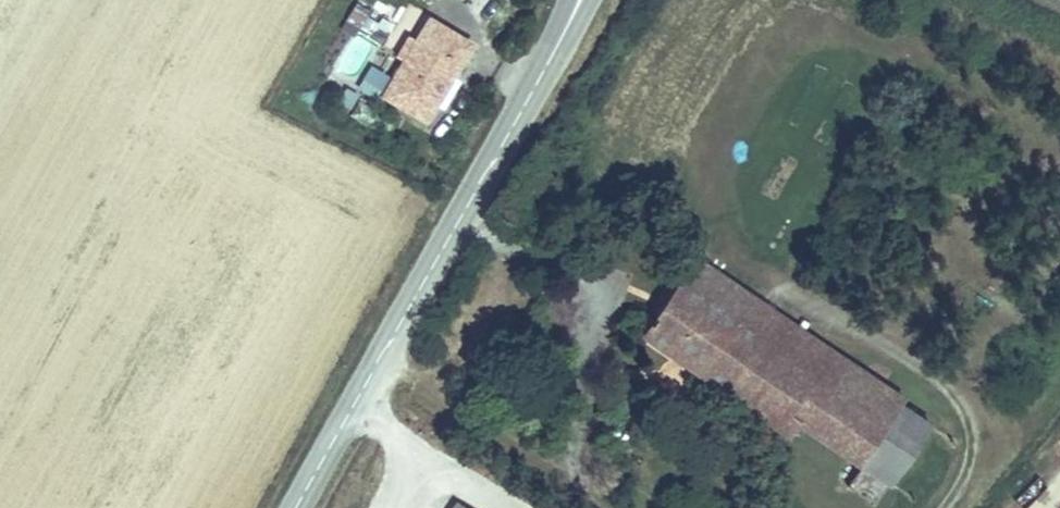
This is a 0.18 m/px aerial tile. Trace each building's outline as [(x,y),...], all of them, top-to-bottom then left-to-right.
[(459,15),(467,0),(436,0),(459,15)] [(425,138),(471,54),(425,30),(378,111),(425,138)] [(372,67),(362,85),(378,94),(388,76),(372,67)] [(691,261),(674,285),(818,385),(836,358),(691,261)] [(818,385),(674,285),(637,337),(786,442),(799,423),(862,466),(894,487),(932,432),(902,412),(906,404),(836,358),(818,385)]
